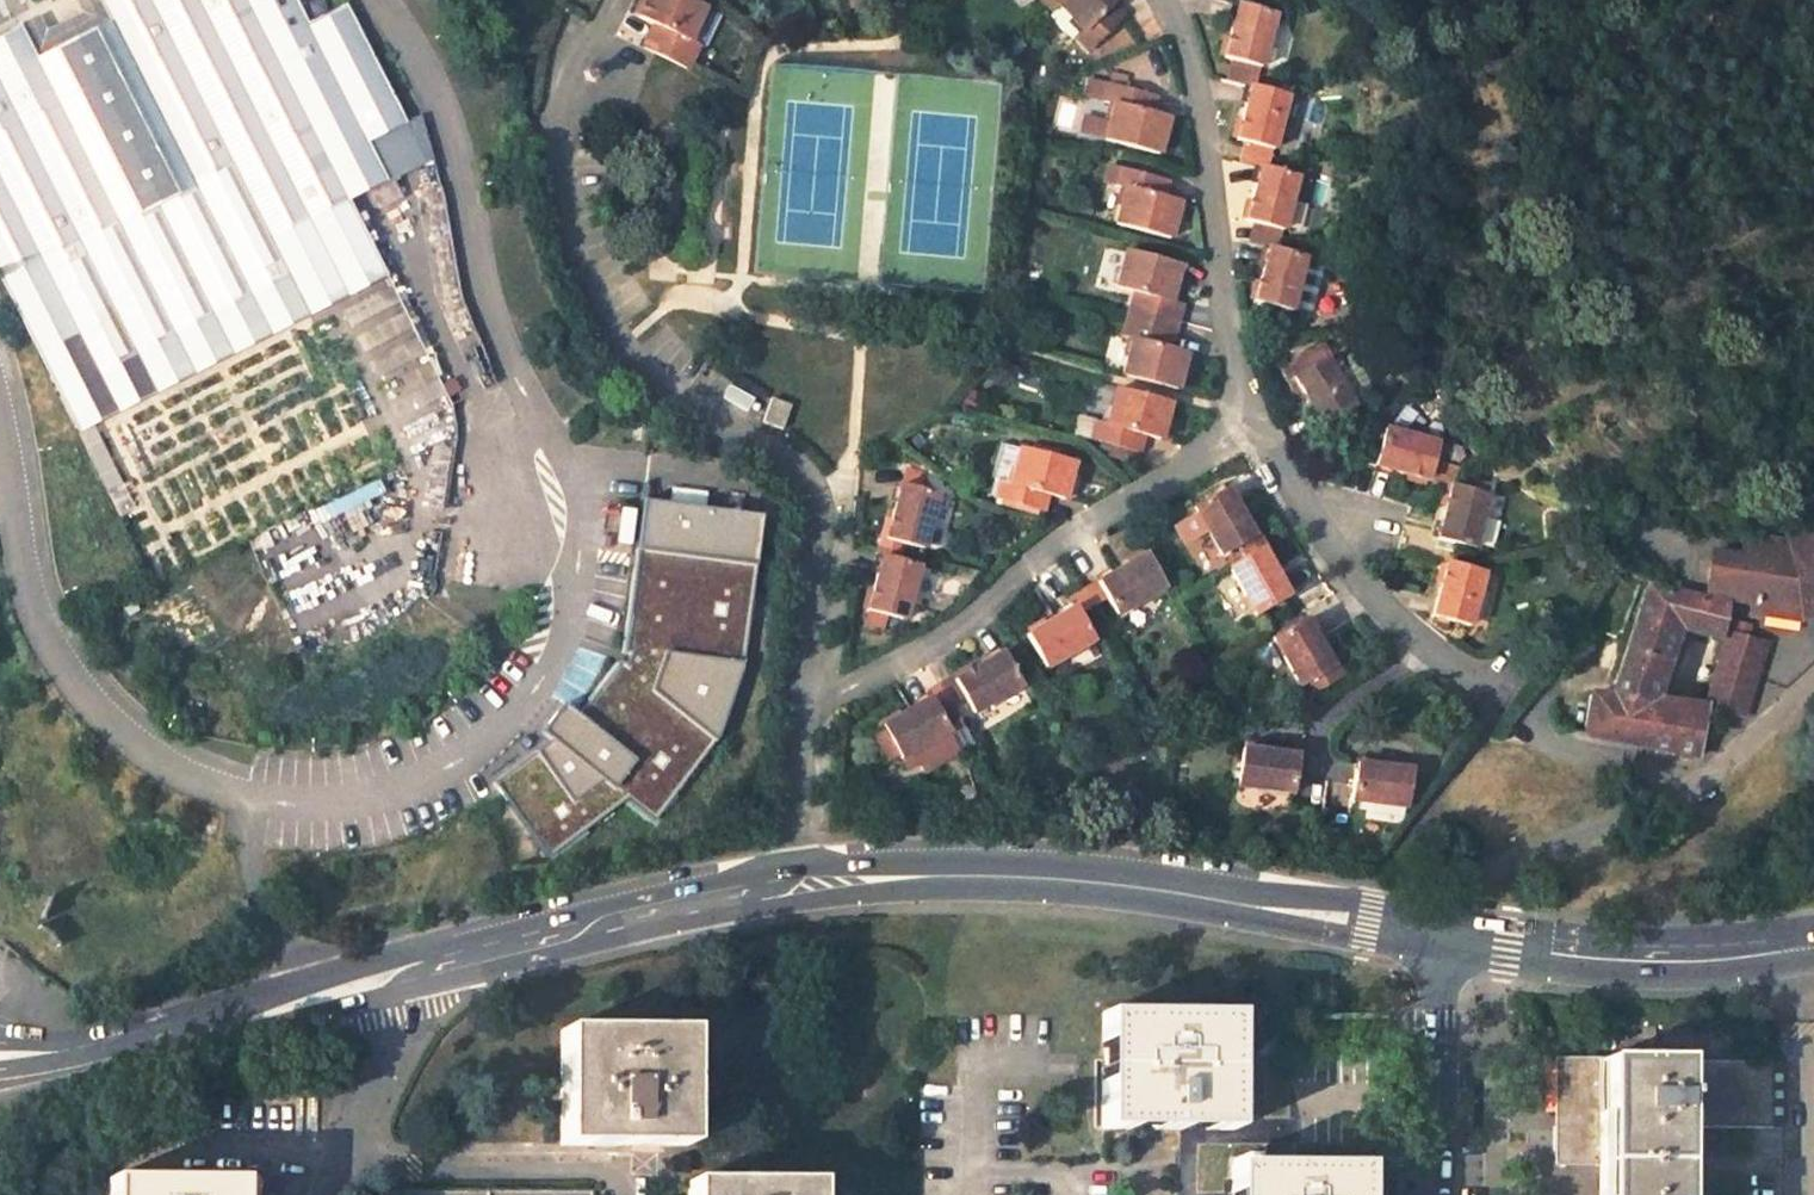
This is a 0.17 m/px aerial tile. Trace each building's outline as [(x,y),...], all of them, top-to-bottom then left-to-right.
[(0,35),(0,276),(1,278),(39,259),(78,335),(348,198),(386,178),(366,140),(405,121),(345,3),(307,23),(295,0),(99,0),(110,22),(39,58),(21,24),(0,35)] [(21,24),(39,58),(110,22),(99,0),(78,0),(85,14),(66,23),(47,33),(38,16),(21,24)] [(688,0),(645,0),(637,17),(654,25),(643,48),(687,69),(699,46),(688,42),(704,8),(688,0)] [(1061,0),(1040,0),(1050,10),(1056,5),(1061,0)] [(1056,5),(1084,33),(1076,39),(1088,52),(1124,18),(1112,5),(1118,0),(1061,0),(1056,5)] [(1275,12),(1237,3),(1222,59),(1229,60),(1259,69),(1261,69),(1275,12)] [(1255,86),(1259,69),(1229,60),(1224,80),(1251,87),(1254,88),(1255,86)] [(598,67),(591,66),(584,73),(587,80),(595,81),(600,75),(598,67)] [(1154,96),(1107,83),(1102,100),(1114,103),(1104,141),(1157,156),(1168,116),(1150,112),(1154,96)] [(1272,150),(1287,94),(1255,86),(1254,88),(1251,87),(1236,142),(1242,143),(1272,150)] [(424,159),(405,121),(366,140),(386,178),(424,159)] [(1268,168),(1272,150),(1242,143),(1237,161),(1259,167),(1268,169),(1268,168)] [(1166,180),(1118,167),(1113,187),(1124,190),(1115,226),(1170,240),(1180,201),(1163,197),(1166,180)] [(1281,230),(1282,231),(1297,176),(1268,168),(1268,169),(1259,167),(1245,220),(1250,222),(1281,230)] [(1,278),(79,431),(387,275),(348,198),(78,335),(39,259),(1,278)] [(1267,249),(1275,252),(1281,230),(1250,222),(1244,243),(1267,249)] [(1289,313),(1305,257),(1278,249),(1277,252),(1275,252),(1267,249),(1252,302),(1260,304),(1289,313)] [(1180,265),(1125,250),(1115,289),(1133,294),(1129,308),(1153,316),(1176,322),(1181,303),(1170,301),(1180,265)] [(1254,324),(1283,332),(1289,313),(1260,304),(1254,324)] [(1153,316),(1129,308),(1126,320),(1150,327),(1153,316)] [(1176,322),(1153,316),(1150,327),(1173,333),(1176,322)] [(1132,340),(1122,376),(1176,391),(1186,352),(1169,347),(1173,333),(1150,327),(1126,320),(1122,337),(1132,340)] [(1278,368),(1285,381),(1291,378),(1323,359),(1329,355),(1322,343),(1278,368)] [(1323,359),(1291,378),(1320,426),(1351,408),(1348,402),(1368,390),(1358,372),(1351,367),(1334,378),(1323,359)] [(1094,423),(1091,440),(1109,445),(1138,453),(1142,436),(1160,442),(1170,404),(1115,388),(1105,426),(1094,423)] [(792,405),(770,397),(762,423),(783,430),(792,405)] [(1438,444),(1383,429),(1373,465),(1428,480),(1434,459),(1438,444)] [(1074,461),(1020,447),(1019,447),(1003,444),(994,481),(998,482),(994,500),(1043,512),(1046,496),(1065,500),(1074,461)] [(1106,457),(1136,464),(1138,453),(1109,445),(1106,457)] [(1452,481),(1455,469),(1434,459),(1428,480),(1444,485),(1452,481)] [(935,494),(900,485),(885,540),(922,549),(935,494)] [(1487,496),(1451,486),(1436,539),(1473,548),(1487,496)] [(1223,490),(1193,507),(1221,556),(1237,547),(1252,538),(1223,490)] [(624,672),(589,723),(566,708),(546,732),(557,743),(542,764),(503,792),(560,862),(593,836),(601,843),(644,811),(668,830),(732,753),(755,671),(768,514),(642,499),(643,567),(636,672),(624,672)] [(1813,618),(1813,521),(1788,533),(1743,526),(1741,549),(1713,546),(1707,594),(1731,601),(1728,611),(1803,623),(1813,618)] [(1237,547),(1242,556),(1258,547),(1252,538),(1237,547)] [(1255,615),(1287,597),(1258,547),(1242,556),(1226,566),(1255,615)] [(1144,555),(1096,582),(1106,599),(1115,615),(1164,587),(1144,555)] [(918,564),(882,556),(867,610),(869,611),(887,615),(903,620),(918,564)] [(1431,618),(1467,627),(1484,569),(1469,564),(1446,560),(1431,618)] [(1724,627),(1731,601),(1707,594),(1647,576),(1611,691),(1596,689),(1583,727),(1688,746),(1701,701),(1651,693),(1676,615),(1724,627)] [(1106,599),(1096,582),(1081,591),(1091,607),(1106,599)] [(1081,591),(1068,598),(1074,607),(1079,615),(1091,607),(1081,591)] [(1074,607),(1025,636),(1043,668),(1093,639),(1079,615),(1074,607)] [(869,611),(865,629),(882,633),(887,615),(869,611)] [(1728,611),(1724,627),(1701,701),(1746,715),(1774,625),(1753,618),(1728,611)] [(1303,619),(1270,637),(1299,687),(1301,687),(1332,668),(1303,619)] [(1001,652),(953,682),(965,703),(971,713),(1020,685),(1001,652)] [(1301,687),(1306,697),(1344,676),(1337,665),(1332,668),(1301,687)] [(953,682),(948,675),(936,682),(953,710),(965,703),(953,682)] [(929,697),(940,717),(953,710),(936,682),(924,689),(929,697)] [(929,697),(880,727),(899,759),(949,731),(940,717),(929,697)] [(1240,747),(1235,785),(1292,793),(1294,777),(1292,777),(1294,755),(1240,747)] [(1405,808),(1411,771),(1354,764),(1352,785),(1349,800),(1405,808)] [(1345,784),(1343,800),(1349,800),(1352,785),(1345,784)] [(689,1007),(559,1005),(559,1075),(559,1123),(687,1124),(689,1007)] [(1091,1009),(1090,1125),(1216,1128),(1216,1009),(1091,1009)] [(1603,1174),(1603,1194),(1687,1194),(1688,1143),(1688,1130),(1753,1128),(1787,1128),(1787,1066),(1680,1064),(1549,1065),(1551,1176),(1603,1174)] [(817,1159),(685,1156),(685,1194),(817,1194),(817,1159)] [(1214,1194),(1341,1194),(1342,1160),(1214,1158),(1214,1194)] [(108,1194),(237,1194),(238,1184),(108,1182),(108,1194)]
